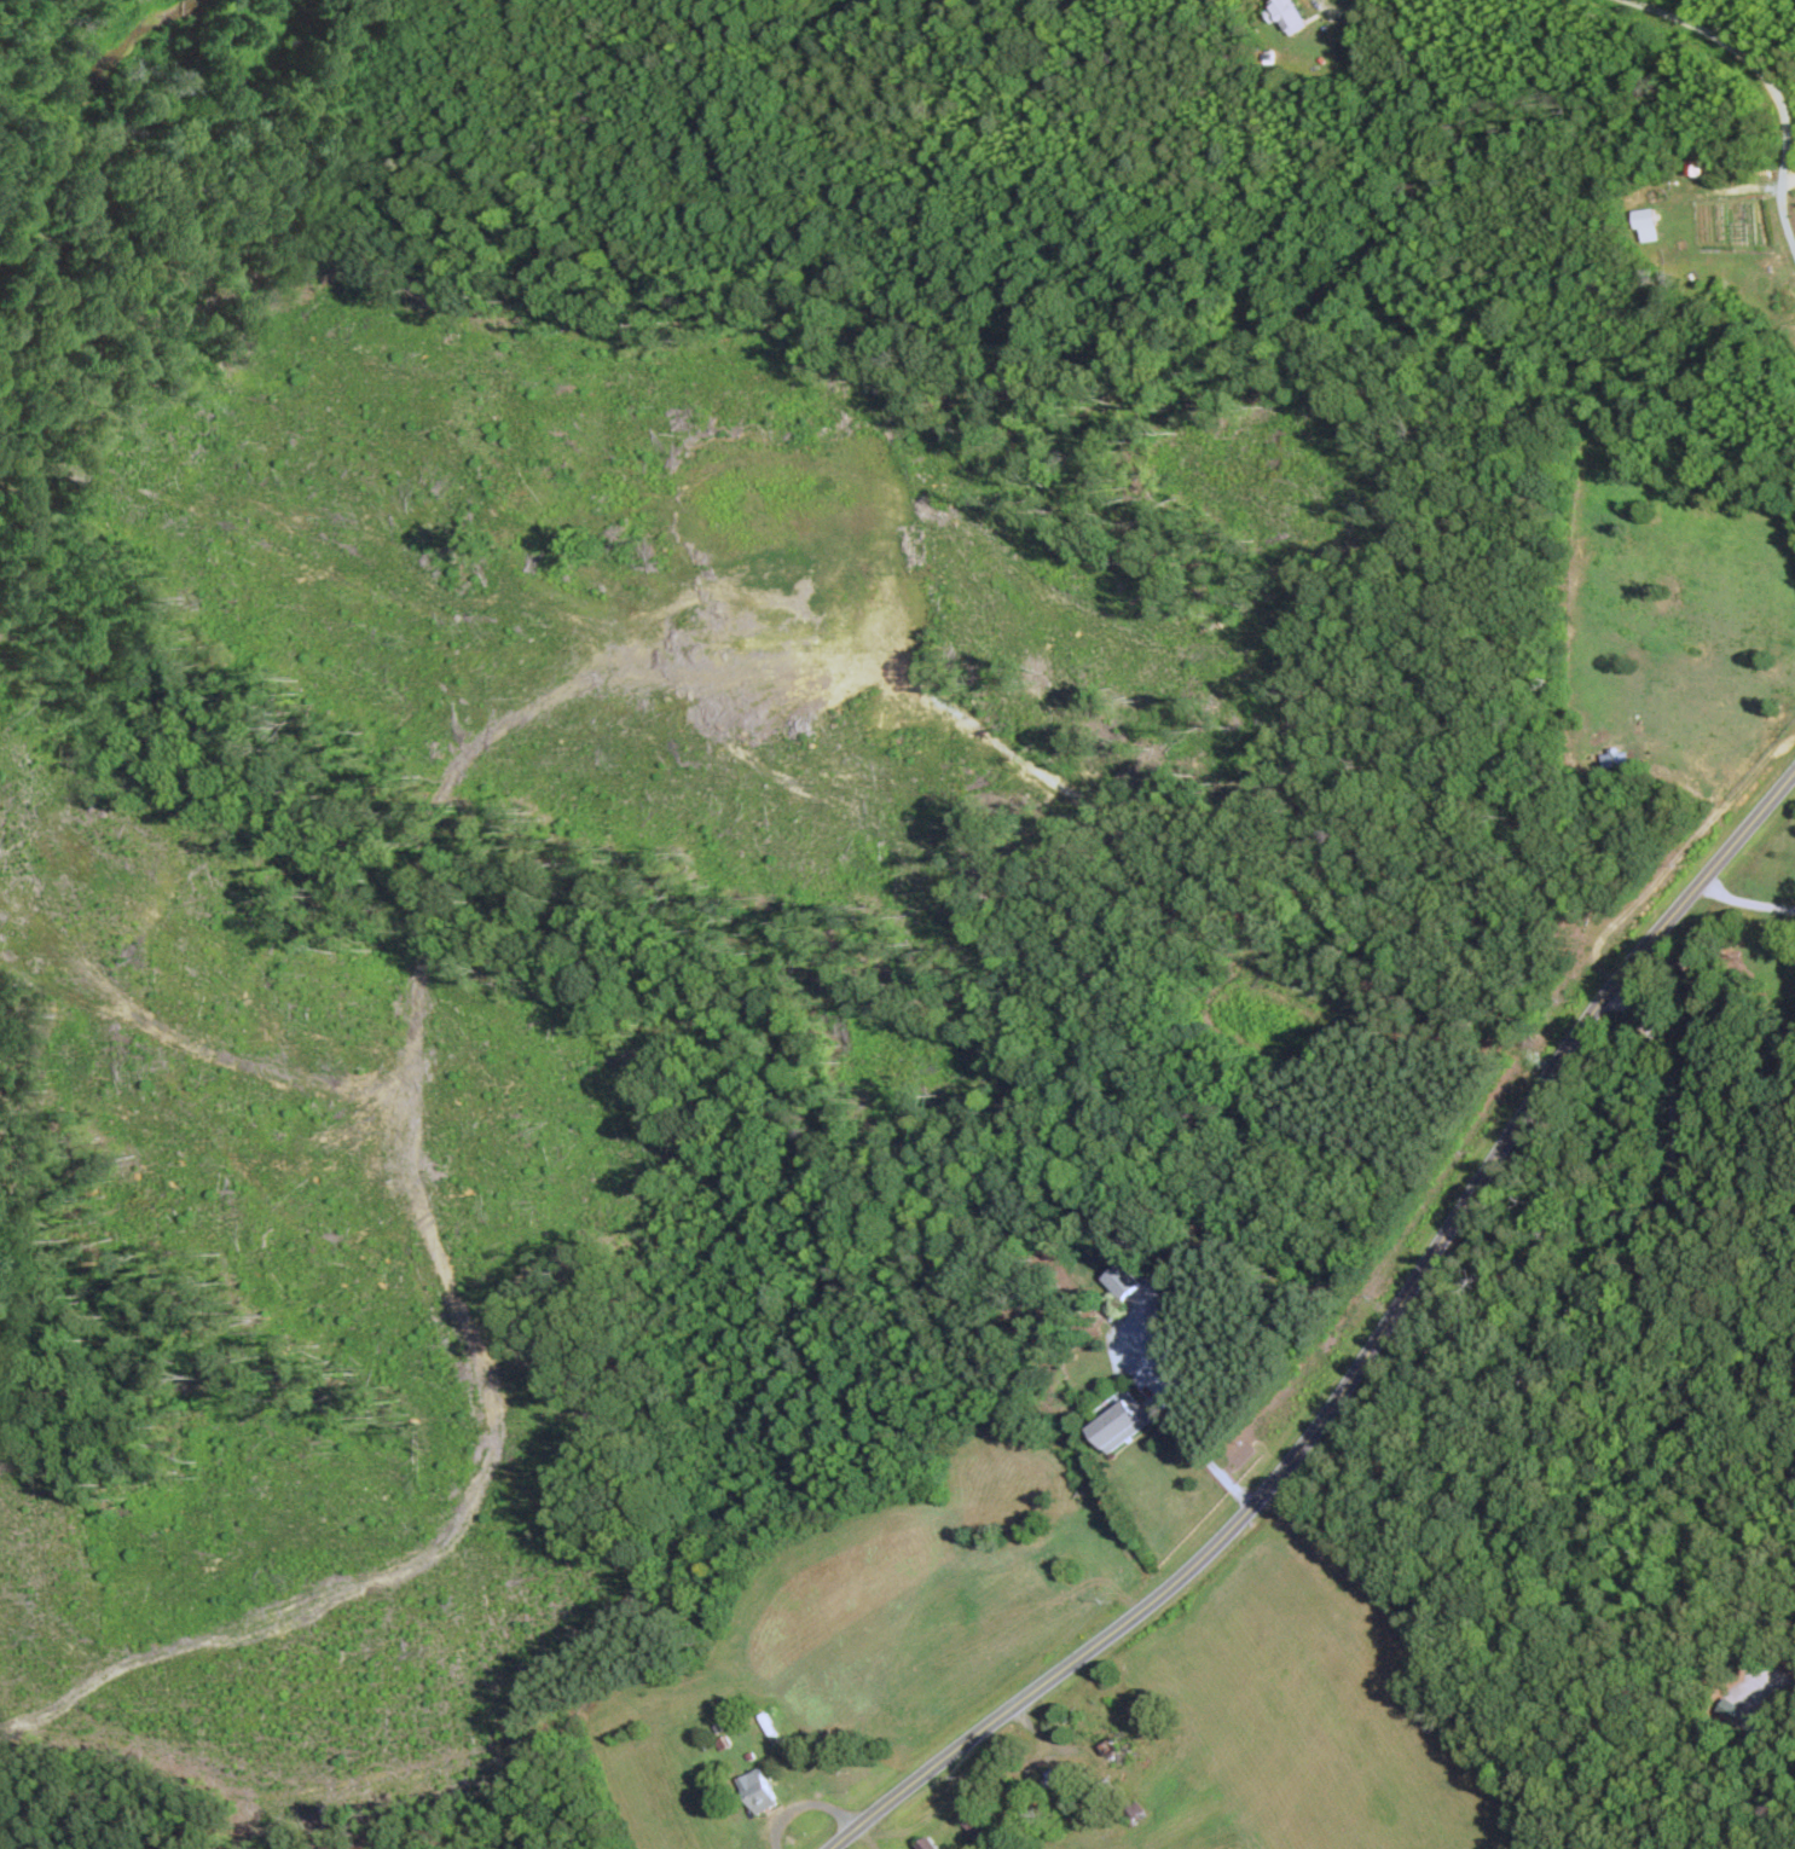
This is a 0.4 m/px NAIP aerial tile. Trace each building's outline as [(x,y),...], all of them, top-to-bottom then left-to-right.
[(1102,1278),(1121,1300),(1141,1283),(1122,1261),(1102,1278)] [(1108,1454),(1152,1421),(1132,1394),(1088,1427),(1108,1454)] [(1133,1748),(1117,1725),(1094,1742),(1111,1764),(1133,1748)] [(755,1816),(777,1805),(759,1769),(737,1781),(755,1816)] [(927,1840),(918,1847),(920,1848),(934,1848),(927,1840)]
